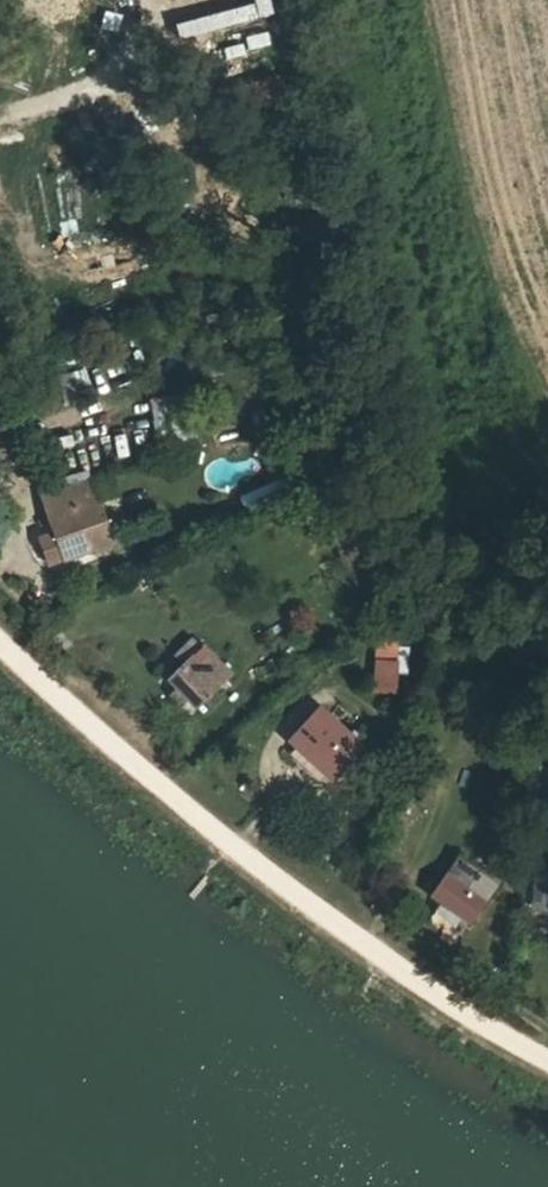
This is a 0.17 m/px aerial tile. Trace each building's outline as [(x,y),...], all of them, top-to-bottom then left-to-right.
[(198,14),(246,15),(246,0),(199,0),(198,14)] [(75,30),(85,46),(129,19),(119,3),(75,30)] [(249,81),(254,97),(277,89),(271,73),(249,81)] [(152,395),(153,432),(185,431),(184,394),(152,395)] [(90,523),(113,515),(99,471),(52,484),(60,504),(57,506),(74,552),(97,544),(90,523)] [(120,537),(113,515),(90,523),(97,544),(120,537)] [(397,691),(397,626),(372,626),(373,691),(397,691)] [(184,657),(171,671),(200,700),(226,674),(223,669),(231,662),(207,638),(202,641),(193,632),(176,647),(184,657)] [(281,742),(329,783),(364,742),(316,702),(281,742)] [(464,861),(436,899),(477,928),(504,890),(464,861)] [(547,908),(547,870),(532,870),(531,908),(547,908)]
